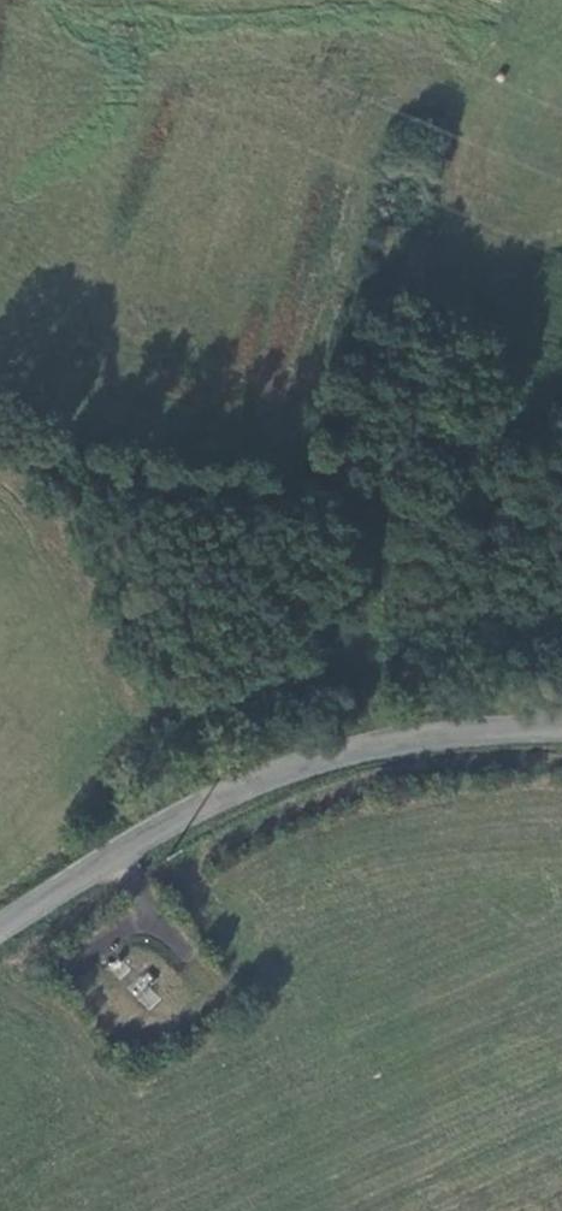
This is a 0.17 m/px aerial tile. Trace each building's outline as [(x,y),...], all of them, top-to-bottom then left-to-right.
[(141,975),(127,989),(148,1010),(162,996),(141,975)]
